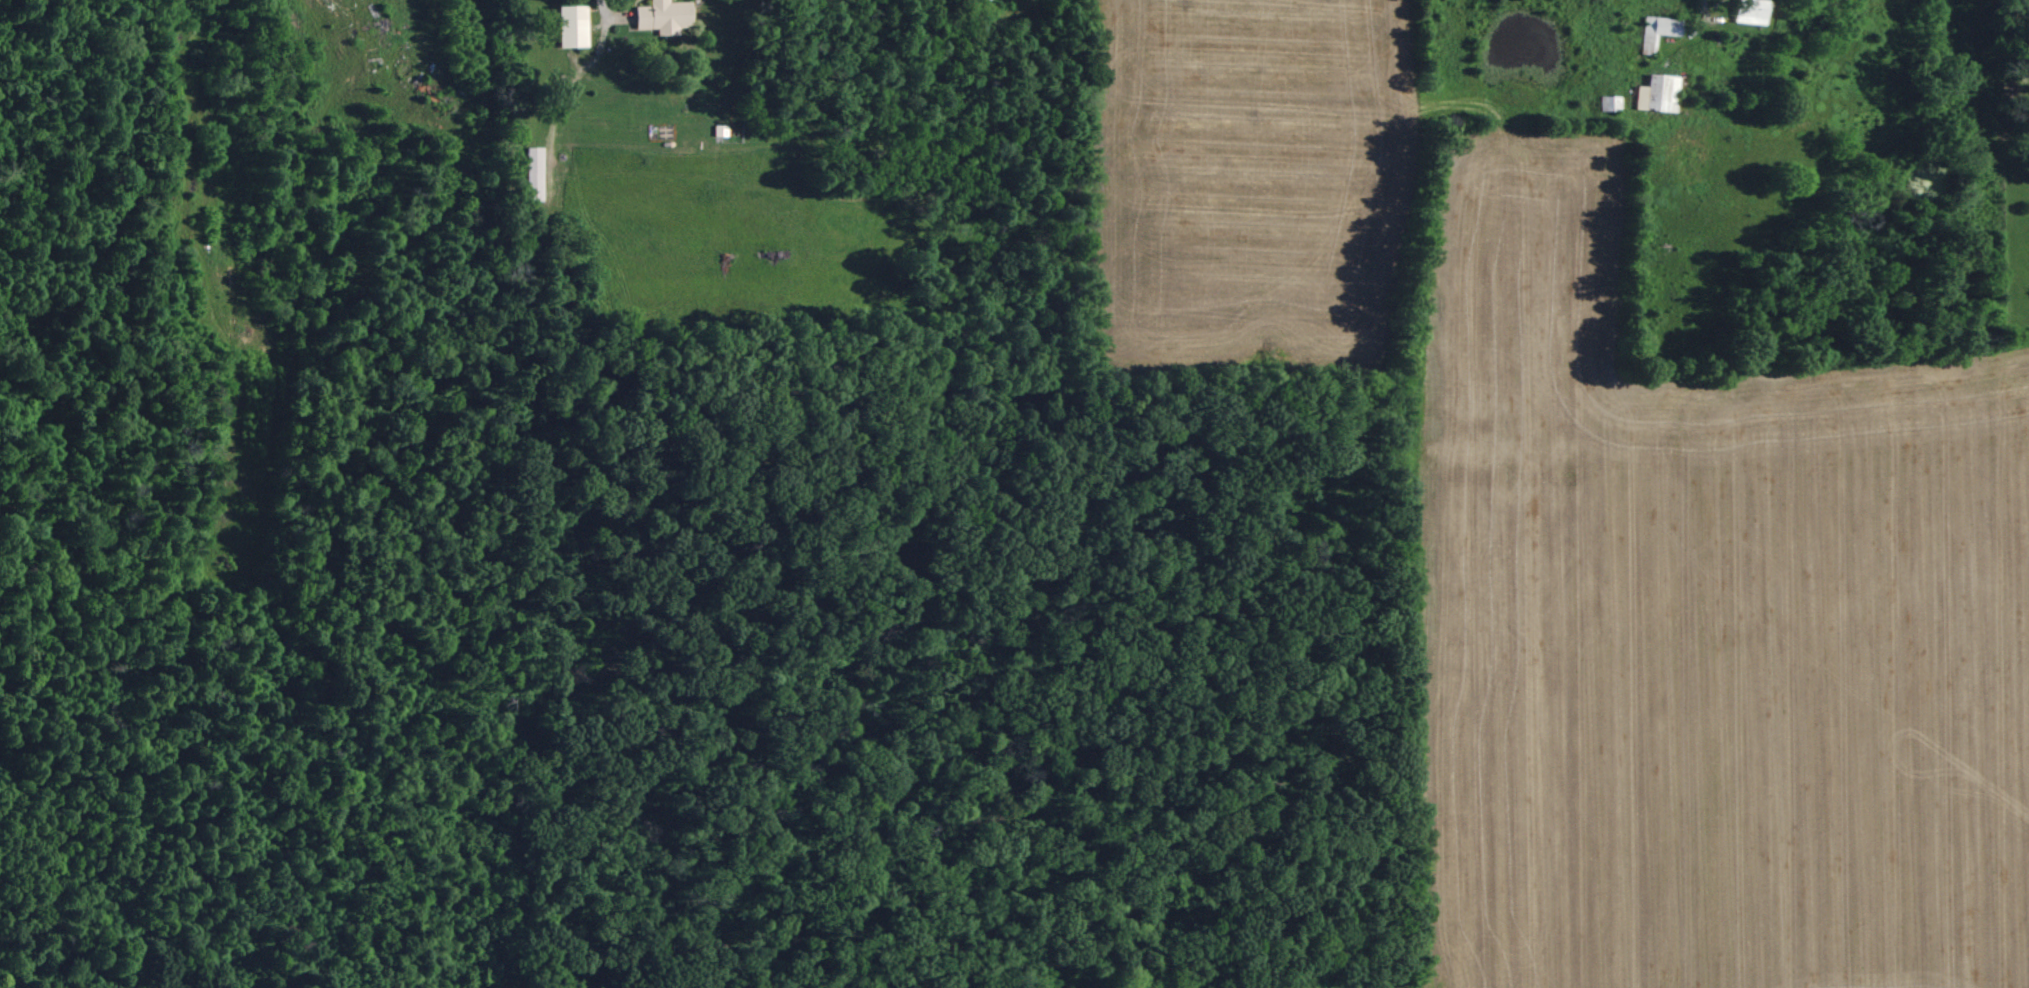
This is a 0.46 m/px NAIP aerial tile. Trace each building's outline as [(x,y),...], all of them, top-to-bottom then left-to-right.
[(635,28),(657,27),(658,35),(678,34),(678,27),(691,26),(690,1),(668,2),(668,0),(650,0),(650,6),(635,6),(635,28)] [(1766,24),(1767,0),(1743,0),(1743,3),(1736,2),(1735,22),(1766,24)] [(585,6),(557,7),(558,47),(586,47),(585,6)] [(1641,53),(1651,54),(1653,34),(1679,36),(1681,19),(1644,16),(1641,53)] [(1636,86),(1635,109),(1676,111),(1678,75),(1648,74),(1647,86),(1636,86)]
